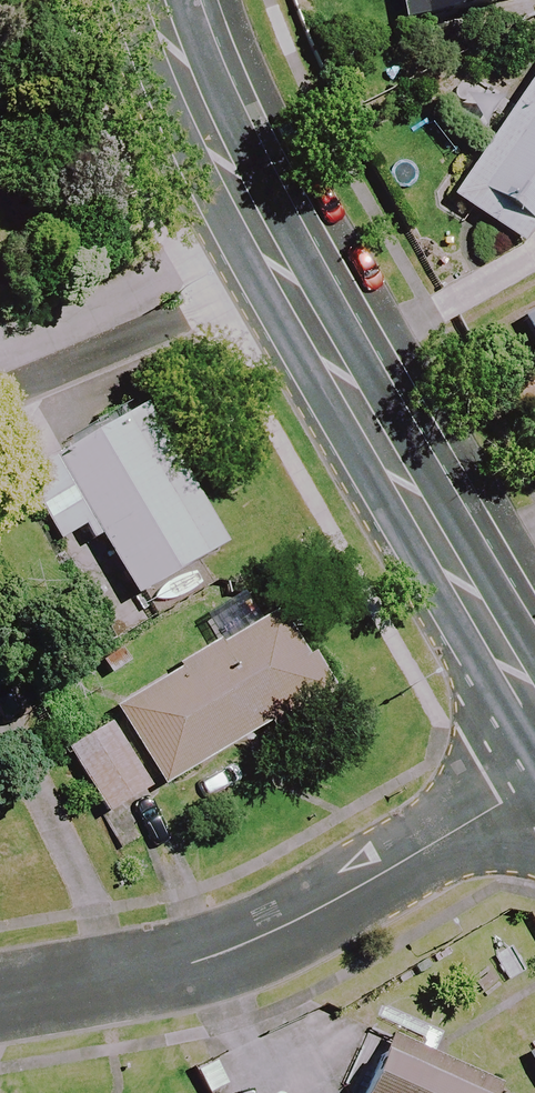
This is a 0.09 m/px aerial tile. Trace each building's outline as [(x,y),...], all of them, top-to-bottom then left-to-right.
[(402,23),(525,0),(397,0),(402,23)] [(453,200),(521,246),(534,226),(534,80),(453,200)] [(534,336),(534,313),(526,318),(534,336)] [(221,552),(142,409),(23,474),(61,542),(93,524),(135,600),(221,552)] [(323,697),(277,618),(65,741),(110,820),(323,697)] [(375,1048),(355,1092),(474,1092),(375,1048)]
